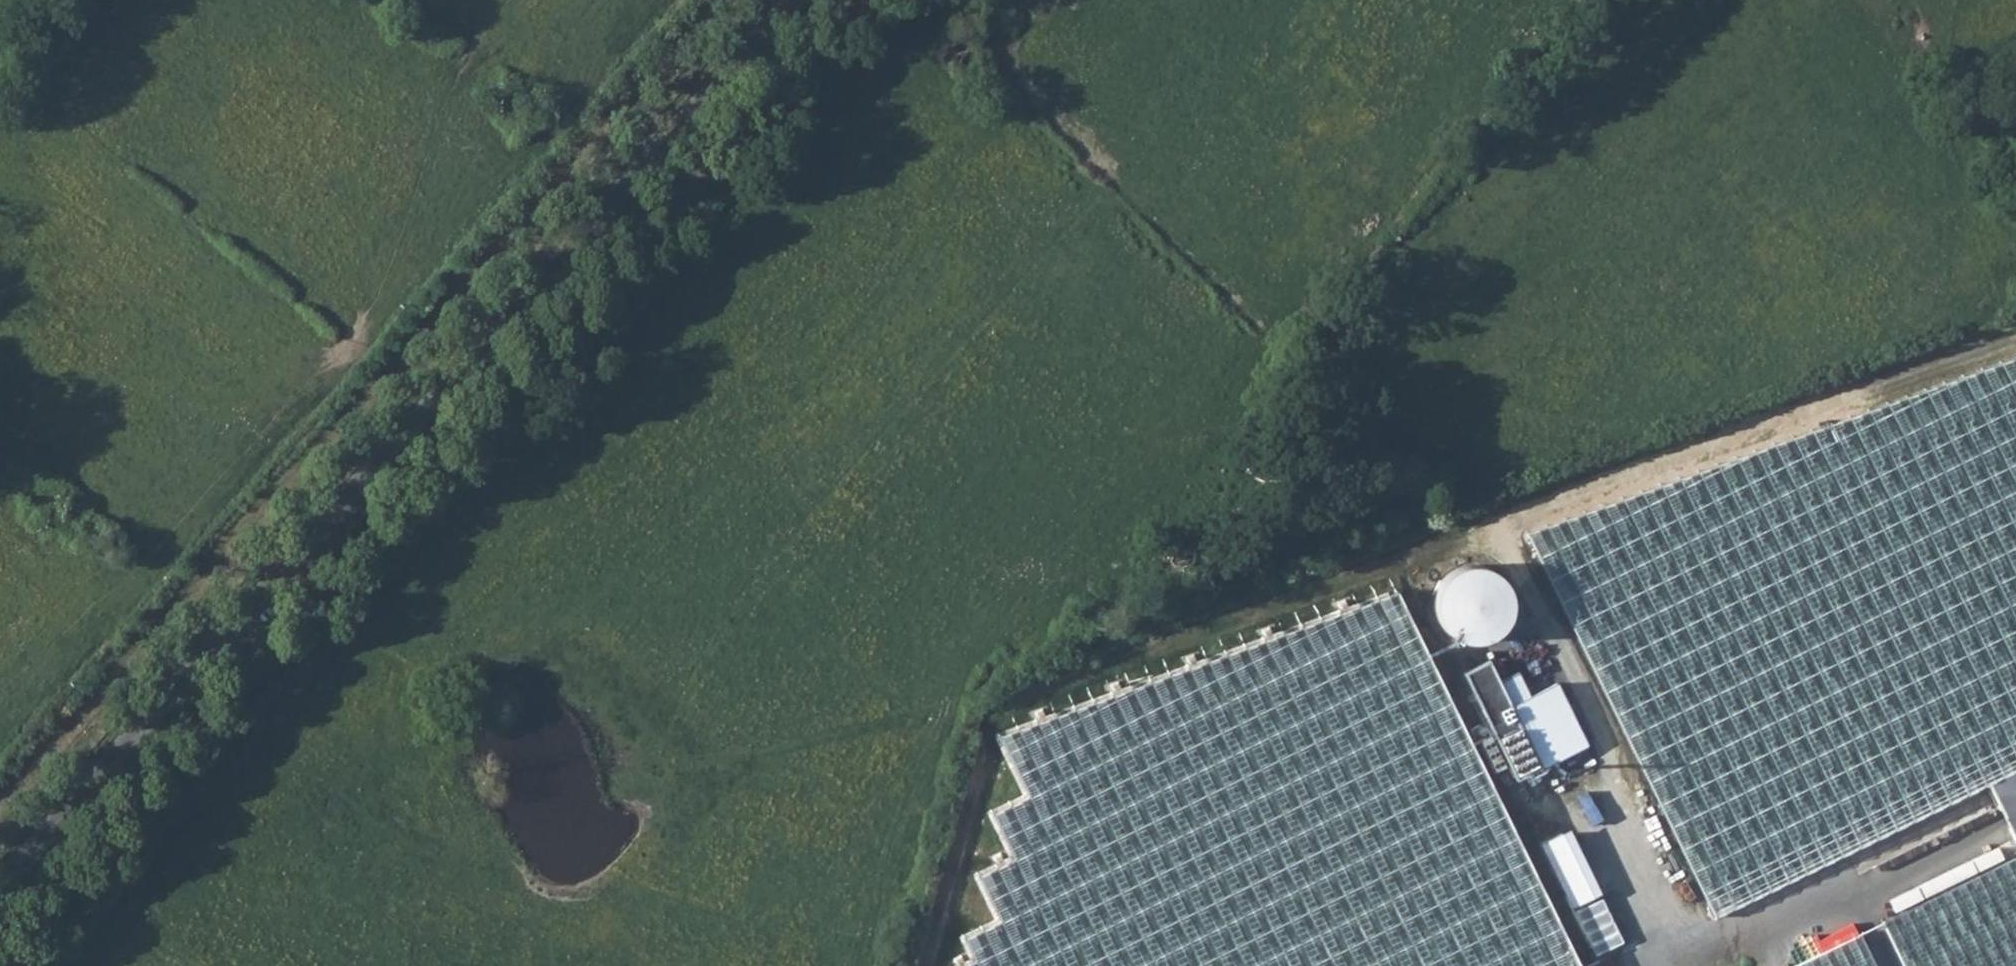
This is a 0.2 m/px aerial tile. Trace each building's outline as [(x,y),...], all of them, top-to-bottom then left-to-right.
[(1531,540),(1713,917),(1989,783),(2015,770),(2015,364),(1531,540)] [(1447,623),(1454,621),(1458,644),(1511,634),(1498,565),(1438,576),(1447,623)] [(998,734),(1027,794),(991,812),(1013,857),(977,874),(999,919),(963,937),(974,959),(960,965),(1580,965),(1400,598),(998,734)] [(1490,660),(1465,672),(1496,736),(1515,779),(1541,766),(1588,745),(1559,681),(1530,694),(1518,670),(1499,680),(1490,660)] [(1989,783),(2015,840),(2015,770),(1989,783)] [(1575,829),(1546,842),(1598,956),(1627,943),(1575,829)] [(1884,920),(1906,965),(2015,965),(2015,857),(1884,920)] [(1791,965),(1874,965),(1858,933),(1791,965)]
